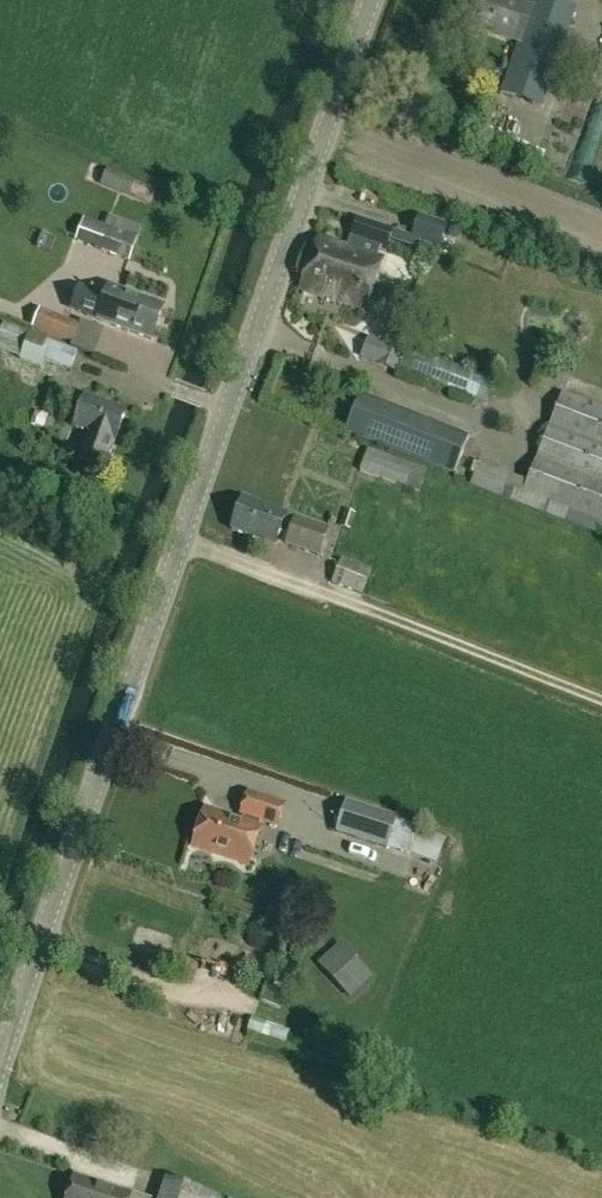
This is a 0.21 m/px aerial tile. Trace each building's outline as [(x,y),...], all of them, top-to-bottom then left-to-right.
[(517,41),(520,42),(532,9),(508,0),(470,0),(462,22),(517,41)] [(503,93),(541,107),(577,8),(556,0),(537,0),(503,93)] [(597,56),(586,84),(601,90),(601,58),(597,56)] [(488,135),(547,158),(555,138),(496,115),(488,135)] [(104,168),(96,186),(130,200),(138,181),(104,168)] [(75,242),(94,249),(129,262),(143,224),(109,211),(103,225),(84,218),(75,242)] [(440,248),(448,224),(417,214),(410,237),(440,248)] [(347,245),(319,235),(300,289),(363,311),(383,255),(378,254),(380,246),(386,248),(392,230),(357,218),(347,245)] [(119,301),(79,287),(72,306),(87,311),(86,315),(111,324),(111,325),(150,339),(162,306),(122,292),(119,301)] [(70,344),(78,324),(39,307),(31,327),(70,344)] [(0,341),(0,342),(20,349),(30,318),(10,311),(0,341)] [(70,370),(77,351),(29,333),(19,360),(41,368),(44,360),(70,370)] [(404,351),(368,337),(360,359),(377,365),(376,366),(396,373),(404,351)] [(495,381),(408,348),(399,370),(486,404),(495,381)] [(561,392),(525,481),(478,462),(469,486),(601,537),(601,407),(561,392)] [(344,432),(449,473),(465,434),(359,393),(344,432)] [(115,443),(126,411),(83,396),(72,428),(87,433),(78,458),(104,467),(113,442),(115,443)] [(366,448),(358,470),(419,493),(428,470),(366,448)] [(241,498),(230,530),(274,546),(285,513),(241,498)] [(284,545),(318,557),(328,528),(294,516),(284,545)] [(372,568),(340,557),(331,583),(361,595),(372,568)] [(238,816),(277,828),(286,803),(247,790),(238,816)] [(398,818),(346,801),(335,832),(387,850),(398,818)] [(193,845),(247,863),(259,828),(205,810),(193,845)] [(437,858),(453,830),(434,819),(418,847),(437,858)] [(372,978),(340,943),(317,963),(349,999),(372,978)] [(74,1176),(67,1197),(127,1197),(128,1194),(74,1176)] [(219,1195),(164,1177),(158,1197),(218,1197),(219,1195)]
